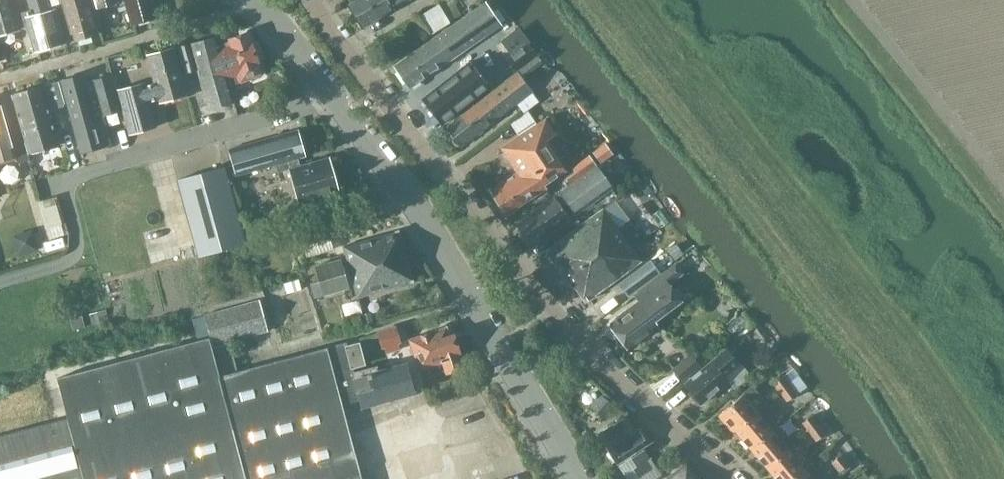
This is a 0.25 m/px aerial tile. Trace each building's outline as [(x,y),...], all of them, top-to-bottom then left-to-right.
[(19,29),(11,0),(0,0),(0,34),(19,29)] [(30,10),(31,15),(49,10),(47,0),(27,0),(30,10)] [(97,33),(88,0),(60,0),(71,40),(97,33)] [(155,17),(150,0),(124,0),(131,24),(155,17)] [(408,0),(356,0),(349,4),(363,27),(408,0)] [(410,88),(500,25),(484,2),(394,65),(410,88)] [(30,10),(23,12),(34,51),(42,48),(64,42),(55,8),(49,10),(31,15),(30,10)] [(228,40),(218,44),(217,41),(180,51),(186,73),(197,70),(208,109),(234,102),(229,86),(263,73),(258,60),(261,55),(257,45),(251,42),(247,32),(228,39),(228,40)] [(526,44),(507,59),(516,70),(535,55),(526,44)] [(147,56),(154,80),(117,90),(129,134),(156,127),(149,103),(159,101),(186,94),(173,49),(147,56)] [(470,62),(421,98),(440,123),(488,86),(470,62)] [(461,146),(530,93),(532,91),(516,71),(446,126),(461,146)] [(84,82),(82,74),(61,81),(80,152),(102,146),(110,144),(103,116),(118,112),(108,75),(84,82)] [(32,152),(59,144),(48,108),(64,104),(58,81),(11,94),(28,153),(32,152)] [(0,100),(0,161),(16,157),(17,160),(29,157),(28,153),(21,131),(10,135),(0,100)] [(547,192),(543,185),(567,169),(548,140),(555,134),(543,117),(499,149),(517,173),(489,191),(505,215),(539,192),(542,195),(547,192)] [(300,165),(298,158),(306,156),(298,130),(228,149),(236,176),(276,165),(278,172),(289,170),(298,204),(337,193),(327,157),(300,165)] [(604,143),(592,152),(600,163),(612,154),(604,143)] [(575,171),(565,178),(569,184),(595,164),(588,155),(572,167),(575,171)] [(597,165),(580,177),(516,224),(522,232),(520,235),(526,244),(530,243),(532,246),(568,220),(559,207),(566,202),(575,215),(613,187),(597,165)] [(199,255),(244,243),(223,167),(178,179),(199,255)] [(585,301),(640,260),(602,209),(546,251),(573,288),(575,287),(585,301)] [(298,246),(327,237),(322,223),(294,231),(298,246)] [(61,224),(48,228),(50,237),(63,233),(61,224)] [(350,272),(405,256),(398,231),(343,246),(348,263),(350,272)] [(677,245),(669,251),(676,260),(683,254),(677,245)] [(350,272),(351,277),(357,297),(412,281),(405,256),(350,272)] [(350,272),(348,263),(343,264),(341,260),(317,266),(320,280),(309,283),(313,298),(324,295),(349,289),(346,278),(351,277),(350,272)] [(649,260),(618,283),(628,297),(660,273),(649,260)] [(626,347),(656,324),(654,321),(680,300),(667,284),(681,274),(675,266),(635,297),(638,301),(614,320),(617,323),(611,328),(626,347)] [(298,279),(283,283),(286,293),(301,289),(298,279)] [(341,404),(363,398),(355,372),(354,367),(365,364),(359,343),(348,346),(347,342),(237,371),(229,342),(267,331),(259,301),(205,315),(206,321),(193,324),(197,340),(57,378),(68,417),(0,435),(0,478),(361,478),(341,404)] [(107,309),(90,313),(93,324),(109,320),(107,309)] [(369,312),(362,314),(365,325),(372,323),(369,312)] [(83,316),(71,319),(74,329),(85,326),(83,316)] [(381,348),(384,347),(386,354),(400,350),(398,343),(400,342),(395,326),(376,332),(381,348)] [(450,340),(446,326),(409,339),(420,370),(442,363),(445,374),(463,368),(454,339),(450,340)] [(738,364),(737,363),(726,350),(684,384),(691,392),(688,394),(696,404),(699,402),(700,403),(728,381),(734,390),(750,376),(739,363),(738,364)] [(699,366),(690,355),(672,369),(682,380),(699,366)] [(363,398),(365,404),(413,392),(405,364),(378,371),(377,366),(355,372),(363,398)] [(778,393),(788,385),(782,376),(771,384),(778,393)] [(788,385),(778,393),(779,395),(781,393),(786,400),(795,394),(788,385)] [(751,386),(717,415),(733,432),(735,430),(736,432),(763,408),(761,407),(766,403),(751,386)] [(602,396),(592,407),(603,417),(613,406),(602,396)] [(763,408),(736,432),(751,450),(779,427),(763,408)] [(617,463),(651,441),(641,426),(636,430),(626,415),(598,433),(617,463)] [(807,433),(817,424),(811,416),(801,424),(807,433)] [(817,424),(807,433),(814,442),(825,434),(817,424)] [(767,468),(788,450),(780,441),(786,437),(778,427),(772,432),(751,450),(767,468)] [(620,465),(629,478),(639,478),(641,478),(653,478),(661,474),(645,449),(629,459),(620,465)] [(804,469),(788,450),(767,468),(776,478),(792,478),(804,469)] [(838,472),(848,464),(840,455),(831,462),(838,472)] [(699,478),(686,463),(666,478),(700,478),(699,478)] [(792,478),(813,478),(820,474),(810,463),(804,469),(792,478)]
